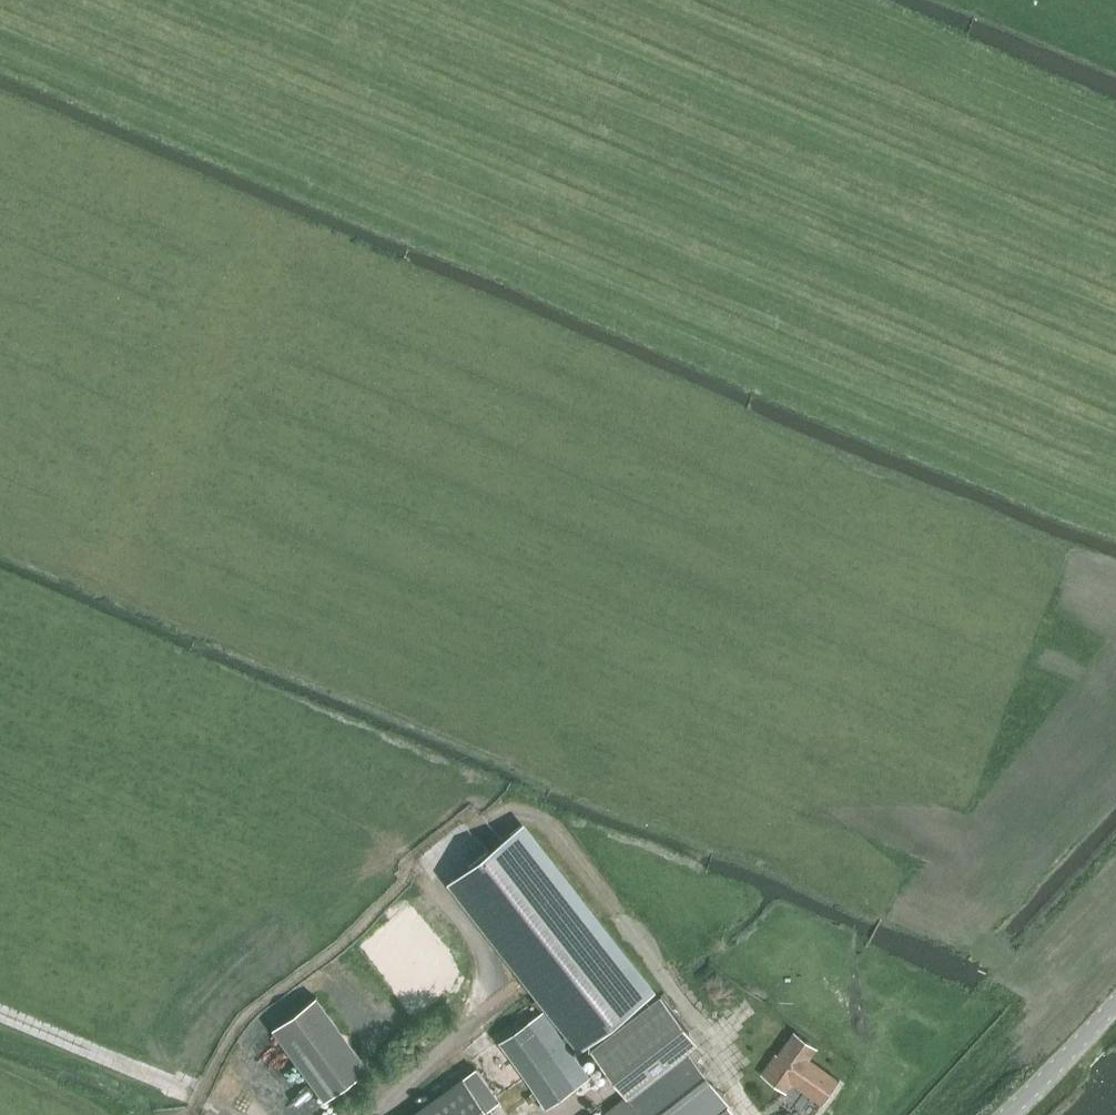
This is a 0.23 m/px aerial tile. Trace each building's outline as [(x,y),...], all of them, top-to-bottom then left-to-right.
[(521,824),(502,839),(488,850),(479,857),(468,866),(454,877),(451,879),(583,1047),(652,992),(521,824)] [(324,1098),(371,1067),(321,993),(274,1025),(324,1098)] [(529,1018),(498,1039),(547,1108),(591,1077),(543,1010),(530,1019),(529,1018)] [(817,1048),(793,1030),(778,1053),(775,1052),(761,1073),(787,1091),(793,1081),(805,1089),(806,1088),(822,1099),(837,1078),(809,1059),(817,1048)] [(686,1048),(626,1094),(600,1114),(717,1114),(730,1105),(686,1048)] [(511,1111),(479,1066),(408,1114),(505,1114),(511,1111)]
